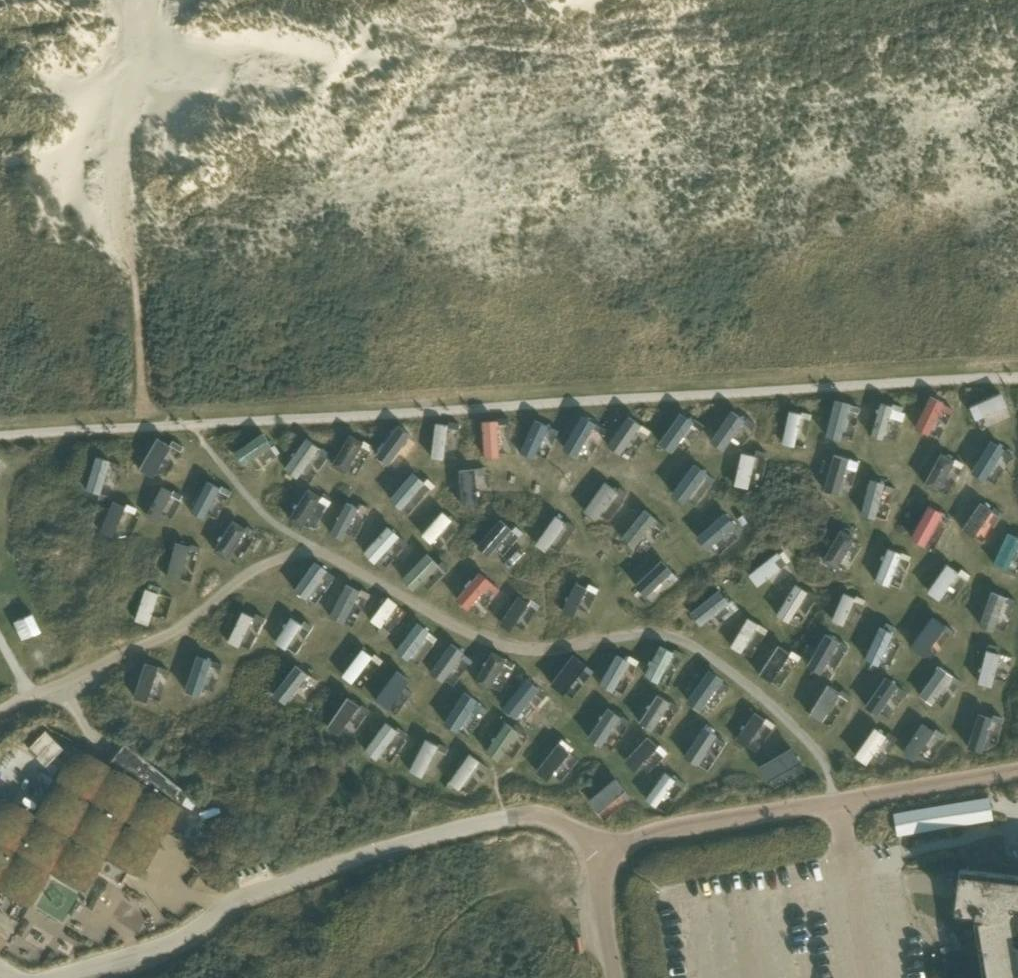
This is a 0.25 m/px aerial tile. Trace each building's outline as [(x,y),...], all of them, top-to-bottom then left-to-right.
[(1005,403),(999,388),(967,402),(973,416),(1005,403)] [(943,399),(929,393),(922,408),(914,424),(927,431),(943,399)] [(839,436),(848,399),(833,396),(824,433),(839,436)] [(881,436),(891,403),(880,400),(870,432),(881,436)] [(723,446),(744,415),(731,406),(719,425),(710,437),(723,446)] [(795,443),(802,410),(789,407),(782,441),(795,443)] [(672,448),(694,418),(681,408),(669,425),(659,439),(672,448)] [(621,451),(640,421),(627,413),(608,442),(621,451)] [(499,452),(497,417),(481,417),(483,453),(499,452)] [(543,452),(538,417),(522,420),(528,455),(543,452)] [(584,450),(582,417),(568,418),(571,451),(584,450)] [(443,456),(448,421),(435,419),(431,455),(443,456)] [(387,457),(404,428),(394,422),(384,438),(377,451),(387,457)] [(587,429),(588,447),(597,447),(596,429),(587,429)] [(271,442),(263,430),(233,449),(241,461),(271,442)] [(363,438),(350,430),(332,461),(344,468),(363,438)] [(169,441),(156,434),(139,466),(152,473),(169,441)] [(319,444),(306,434),(294,450),(284,464),(297,473),(319,444)] [(999,442),(986,436),(971,467),(984,473),(999,442)] [(747,487),(755,452),(741,449),(734,484),(747,487)] [(953,456),(940,449),(922,481),(936,488),(953,456)] [(846,455),(831,451),(822,487),(837,491),(846,455)] [(99,492),(108,456),(94,452),(85,488),(99,492)] [(707,469),(694,459),(672,490),(685,499),(707,469)] [(477,500),(474,465),(459,466),(462,502),(477,500)] [(424,478),(414,468),(390,494),(401,504),(424,478)] [(882,479),(869,475),(859,511),(873,514),(882,479)] [(203,515),(219,485),(207,478),(191,509),(203,515)] [(617,487),(605,479),(584,509),(596,518),(617,487)] [(887,480),(882,513),(892,514),(897,481),(887,480)] [(157,519),(172,489),(161,483),(146,513),(157,519)] [(319,493),(306,486),(289,515),(301,523),(319,493)] [(112,535),(124,503),(111,498),(99,530),(112,535)] [(342,536),(357,504),(345,499),(330,531),(342,536)] [(991,507),(979,499),(960,526),(972,534),(991,507)] [(363,502),(351,528),(360,532),(372,506),(363,502)] [(941,510),(927,502),(909,535),(923,543),(941,510)] [(656,516),(644,506),(621,534),(634,544),(656,516)] [(451,516),(442,508),(421,531),(431,540),(451,516)] [(707,546),(736,521),(725,509),(696,534),(707,546)] [(566,520),(556,512),(535,541),(545,549),(566,520)] [(226,555),(245,525),(232,516),(213,546),(226,555)] [(488,552),(511,527),(500,517),(477,543),(488,552)] [(399,533),(387,522),(363,549),(374,559),(399,533)] [(855,535),(841,527),(822,558),(836,566),(855,535)] [(1006,530),(992,561),(1005,567),(1017,539),(1017,536),(1006,530)] [(179,579),(188,543),(174,540),(171,553),(165,575),(179,579)] [(900,550),(887,544),(874,577),(887,582),(900,550)] [(787,561),(778,550),(749,572),(758,583),(787,561)] [(437,561),(426,551),(402,575),(413,585),(437,561)] [(672,567),(662,557),(635,582),(645,592),(672,567)] [(326,567),(314,558),(294,587),(306,595),(326,567)] [(957,570),(946,561),(926,588),(938,596),(957,570)] [(490,581),(479,571),(456,595),(467,606),(490,581)] [(343,620),(359,588),(345,581),(330,613),(343,620)] [(572,614),(586,586),(575,581),(562,609),(572,614)] [(790,619),(808,589),(796,582),(777,611),(790,619)] [(148,622),(159,591),(145,586),(135,617),(148,622)] [(729,599),(719,586),(690,610),(700,622),(729,599)] [(810,609),(821,593),(812,587),(801,604),(810,609)] [(1004,593),(990,588),(978,621),(992,626),(1004,593)] [(856,595),(844,590),(832,618),(844,623),(856,595)] [(510,627),(528,600),(518,593),(512,602),(500,621),(510,627)] [(380,624),(397,602),(387,595),(370,617),(380,624)] [(238,644),(252,614),(241,608),(227,639),(238,644)] [(941,621),(930,613),(911,640),(921,648),(941,621)] [(286,646),(301,621),(290,615),(275,640),(286,646)] [(759,622),(748,615),(730,644),(741,650),(759,622)] [(407,657),(429,628),(417,619),(395,648),(407,657)] [(891,630),(878,624),(863,656),(877,662),(891,630)] [(839,639),(825,631),(808,662),(821,670),(839,639)] [(442,678),(463,649),(451,641),(430,670),(442,678)] [(659,679),(673,649),(660,642),(645,672),(659,679)] [(771,680),(790,650),(777,642),(759,672),(771,680)] [(372,654),(361,646),(341,672),(352,680),(372,654)] [(999,651),(985,647),(977,680),(991,684),(999,651)] [(487,686),(505,655),(492,648),(474,679),(487,686)] [(1005,650),(997,675),(1008,678),(1015,654),(1005,650)] [(200,692),(211,656),(196,651),(185,687),(200,692)] [(612,688),(629,659),(616,652),(600,680),(612,688)] [(529,684),(544,663),(534,656),(519,677),(529,684)] [(157,663),(144,659),(132,695),(146,699),(157,663)] [(154,695),(164,697),(170,665),(160,663),(154,695)] [(951,673),(938,664),(918,692),(931,701),(951,673)] [(306,673),(295,665),(273,692),(285,701),(306,673)] [(722,676),(710,666),(686,698),(699,707),(722,676)] [(387,705),(408,676),(396,667),(375,697),(387,705)] [(896,682),(884,674),(863,703),(876,711),(896,682)] [(840,689),(828,681),(809,712),(821,719),(840,689)] [(477,697),(464,688),(443,719),(456,728),(477,697)] [(652,727),(670,700),(657,692),(639,719),(652,727)] [(338,733),(358,702),(346,695),(326,726),(338,733)] [(555,703),(544,696),(526,720),(537,728),(555,703)] [(601,743),(620,713),(607,705),(588,735),(601,743)] [(764,716),(754,710),(735,737),(745,744),(764,716)] [(991,714),(977,710),(966,745),(981,749),(991,714)] [(625,712),(607,742),(615,747),(634,717),(625,712)] [(396,729),(384,720),(364,748),(375,757),(396,729)] [(518,728),(505,720),(486,749),(498,758),(518,728)] [(933,729),(921,721),(901,751),(913,759),(933,729)] [(717,732),(705,724),(685,753),(697,762),(717,732)] [(884,733),(872,725),(852,753),(864,762),(884,733)] [(703,759),(712,765),(729,739),(720,733),(703,759)] [(634,768),(658,744),(648,734),(625,759),(634,768)] [(422,775),(438,743),(425,737),(409,769),(422,775)] [(569,751),(558,741),(536,769),(547,778),(569,751)] [(801,758),(793,744),(759,764),(767,777),(801,758)] [(180,806),(173,802),(182,788),(128,746),(113,767),(75,745),(35,815),(1,795),(0,796),(0,888),(30,905),(50,870),(85,890),(105,856),(140,876),(180,806)] [(568,775),(582,756),(573,750),(559,768),(568,775)] [(459,788),(479,759),(469,751),(449,781),(459,788)] [(656,804),(676,778),(666,770),(646,797),(656,804)] [(598,809),(626,787),(616,775),(588,797),(598,809)] [(987,798),(893,814),(897,836),(991,820),(987,798)] [(954,910),(984,914),(984,922),(972,922),(982,977),(1017,977),(1017,875),(959,868),(954,910)]
